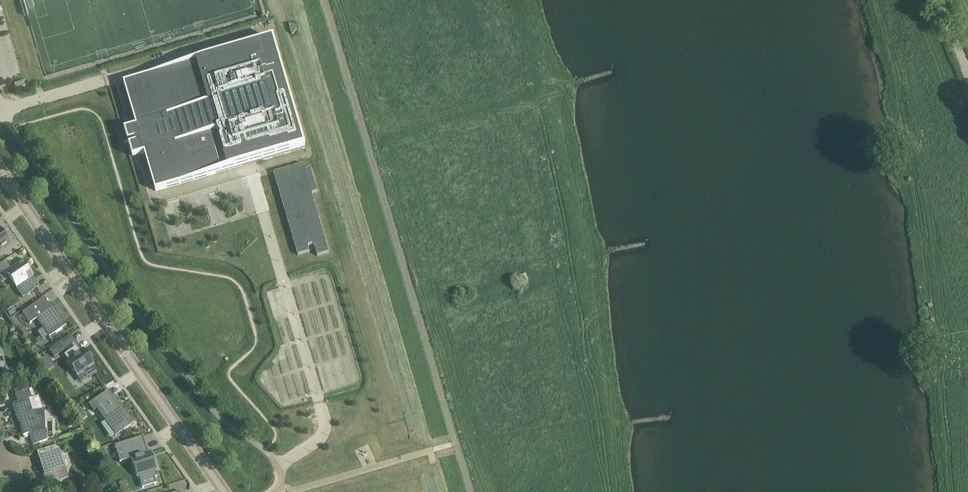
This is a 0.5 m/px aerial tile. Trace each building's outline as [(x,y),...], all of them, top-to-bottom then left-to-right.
[(291,23),(288,24),(291,34),(294,33),(297,29),(295,25),(291,23)] [(144,153),(155,191),(306,146),(273,39),(124,82),(136,124),(127,127),(136,155),(144,153)] [(25,80),(14,84),(15,89),(27,85),(25,80)] [(292,167),(274,173),(298,255),(310,252),(308,246),(314,244),(318,256),(329,252),(312,193),(318,192),(311,168),(305,170),(303,164),(292,167)] [(10,244),(0,229),(0,251),(10,244)] [(22,261),(5,272),(22,297),(39,286),(22,261)] [(530,285),(526,274),(518,277),(522,288),(530,285)] [(49,337),(66,326),(50,303),(42,309),(37,302),(22,312),(30,324),(37,319),(49,337)] [(60,343),(49,351),(54,358),(65,350),(60,343)] [(77,377),(85,371),(89,377),(97,372),(93,366),(94,365),(82,349),(79,351),(76,346),(63,355),(67,360),(66,360),(77,377)] [(47,355),(40,360),(47,371),(54,366),(47,355)] [(18,403),(13,404),(23,436),(29,434),(30,437),(33,444),(33,445),(35,445),(39,443),(47,441),(47,430),(44,430),(44,421),(44,415),(33,415),(34,411),(30,399),(31,399),(29,390),(31,389),(30,384),(27,385),(14,390),(15,394),(18,403)] [(135,422),(115,395),(108,400),(104,395),(105,394),(105,393),(88,405),(94,412),(97,410),(106,421),(108,420),(116,430),(122,426),(125,430),(135,422)] [(79,407),(73,411),(76,415),(82,412),(79,407)] [(149,460),(144,444),(134,448),(131,440),(120,444),(125,461),(130,459),(136,478),(138,477),(139,483),(156,478),(155,472),(156,472),(152,459),(149,460)] [(58,483),(70,479),(59,445),(37,452),(43,471),(44,470),(46,476),(43,476),(47,486),(55,483),(55,484),(58,483)] [(104,449),(98,451),(100,458),(107,456),(104,449)]
